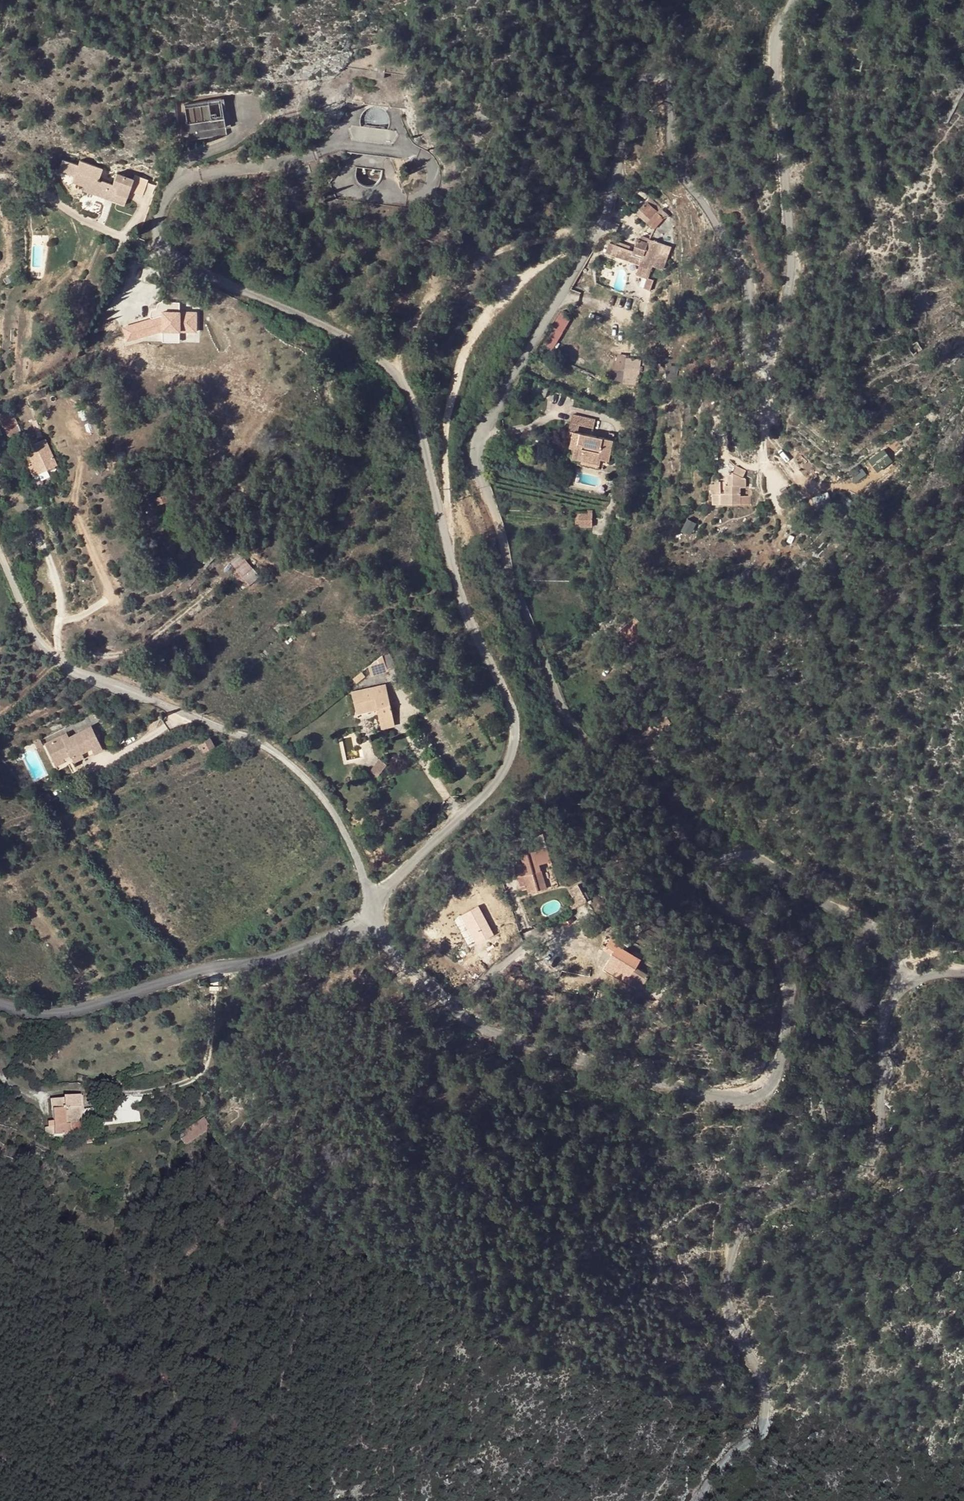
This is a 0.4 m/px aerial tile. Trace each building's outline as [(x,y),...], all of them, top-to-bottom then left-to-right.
[(221,100),(184,106),(189,140),(227,135),(226,128),(231,128),(229,115),(224,116),(221,100)] [(390,142),(390,128),(352,127),(352,141),(390,142)] [(70,184),(54,180),(50,189),(65,194),(63,199),(76,205),(75,208),(114,224),(119,211),(132,216),(136,201),(124,197),(123,201),(107,195),(104,204),(88,197),(93,188),(72,180),(70,184)] [(648,223),(654,229),(664,219),(657,212),(660,209),(661,208),(650,199),(641,210),(652,219),(648,223)] [(668,217),(660,209),(657,212),(664,219),(668,217)] [(652,219),(641,210),(637,214),(648,223),(652,219)] [(652,266),(663,270),(671,247),(642,236),(640,240),(638,240),(633,251),(633,252),(643,255),(639,265),(651,269),(652,266)] [(619,246),(614,244),(611,255),(616,256),(619,246)] [(633,251),(619,246),(616,256),(639,265),(643,255),(633,252),(633,251)] [(651,269),(639,265),(636,274),(648,279),(651,269)] [(120,331),(125,344),(160,333),(177,332),(193,331),(192,311),(176,312),(175,303),(158,304),(159,314),(150,314),(150,321),(120,331)] [(546,346),(555,350),(569,317),(560,313),(546,346)] [(177,332),(160,333),(160,345),(177,343),(177,332)] [(641,360),(628,358),(625,384),(638,385),(641,360)] [(545,397),(549,386),(536,381),(532,392),(545,397)] [(10,409),(0,414),(0,419),(9,436),(21,431),(10,409)] [(593,428),(595,420),(572,414),(566,439),(571,440),(570,447),(574,448),(572,458),(581,460),(582,455),(600,459),(609,461),(613,440),(578,432),(579,425),(593,428)] [(57,465),(45,439),(26,448),(33,464),(38,474),(57,465)] [(582,455),(581,460),(599,464),(600,459),(582,455)] [(632,456),(623,455),(622,467),(630,469),(632,456)] [(38,474),(33,464),(29,466),(33,476),(38,474)] [(733,472),(743,477),(746,471),(736,466),(733,472)] [(713,493),(713,504),(751,504),(750,496),(740,496),(740,488),(745,488),(745,479),(743,477),(733,472),(728,472),(728,485),(724,485),(724,493),(720,493),(721,484),(711,484),(711,493),(713,493)] [(168,500),(166,495),(155,499),(155,500),(155,502),(156,503),(158,504),(168,500)] [(592,512),(576,512),(575,527),(592,527),(592,512)] [(217,557),(221,551),(215,546),(211,552),(209,551),(201,560),(206,565),(215,556),(217,557)] [(249,584),(259,576),(241,555),(238,554),(229,562),(236,569),(249,584)] [(249,584),(236,569),(232,573),(245,588),(249,584)] [(648,631),(635,616),(617,632),(630,647),(638,640),(644,635),(648,631)] [(644,635),(638,640),(640,643),(649,643),(644,635)] [(387,671),(397,668),(387,652),(382,656),(387,671)] [(382,656),(367,667),(371,676),(387,671),(382,656)] [(385,684),(351,692),(356,714),(376,709),(380,728),(394,725),(385,684)] [(658,730),(670,723),(662,710),(650,717),(658,730)] [(103,748),(91,725),(69,737),(66,733),(44,744),(54,762),(63,757),(59,749),(66,746),(70,754),(72,757),(81,752),(83,756),(84,758),(103,748)] [(42,745),(39,738),(33,741),(36,748),(42,745)] [(214,746),(210,738),(199,743),(203,752),(214,746)] [(66,746),(59,749),(63,757),(70,754),(66,746)] [(81,752),(72,757),(74,761),(83,756),(81,752)] [(63,757),(54,762),(55,765),(65,761),(63,757)] [(386,764),(380,759),(370,771),(377,776),(386,764)] [(450,772),(443,759),(438,762),(445,775),(450,772)] [(523,862),(515,864),(522,890),(527,889),(529,893),(538,890),(534,873),(541,871),(539,864),(551,861),(547,846),(544,834),(527,838),(531,851),(521,854),(523,862)] [(546,888),(541,871),(534,873),(538,890),(546,888)] [(572,909),(587,901),(578,884),(569,889),(576,902),(570,905),(572,909)] [(487,928),(476,909),(465,916),(477,941),(485,937),(482,931),(487,928)] [(604,929),(595,915),(585,921),(594,935),(604,929)] [(638,988),(642,987),(649,975),(636,967),(641,960),(626,951),(618,946),(620,941),(612,936),(604,949),(612,954),(609,959),(618,965),(616,967),(633,978),(630,983),(638,988)] [(632,941),(623,936),(620,941),(618,946),(626,951),(632,941)] [(609,959),(604,968),(630,983),(633,978),(616,967),(618,965),(609,959)] [(668,966),(663,973),(671,978),(676,971),(668,966)] [(122,1067),(106,1065),(106,1074),(121,1076),(122,1067)] [(80,1068),(66,1071),(66,1078),(81,1075),(80,1068)] [(78,1095),(55,1109),(66,1129),(60,1132),(64,1138),(62,1139),(68,1147),(88,1135),(81,1125),(94,1119),(78,1095)] [(94,1119),(81,1125),(88,1135),(100,1128),(94,1119)] [(183,1129),(164,1136),(166,1143),(170,1153),(191,1144),(183,1129)] [(166,1143),(155,1148),(161,1158),(170,1153),(166,1143)]
